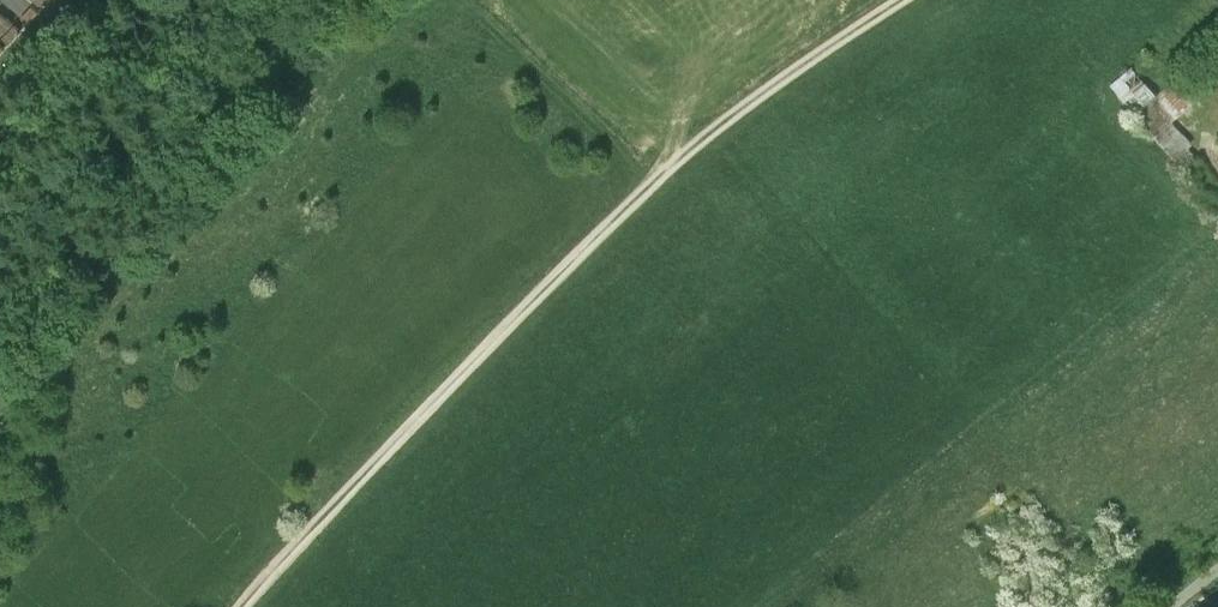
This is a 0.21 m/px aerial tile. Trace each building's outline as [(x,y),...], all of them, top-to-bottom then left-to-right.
[(1167,154),(1185,139),(1168,120),(1193,98),(1176,78),(1155,96),(1130,68),(1108,88),(1167,154)]
